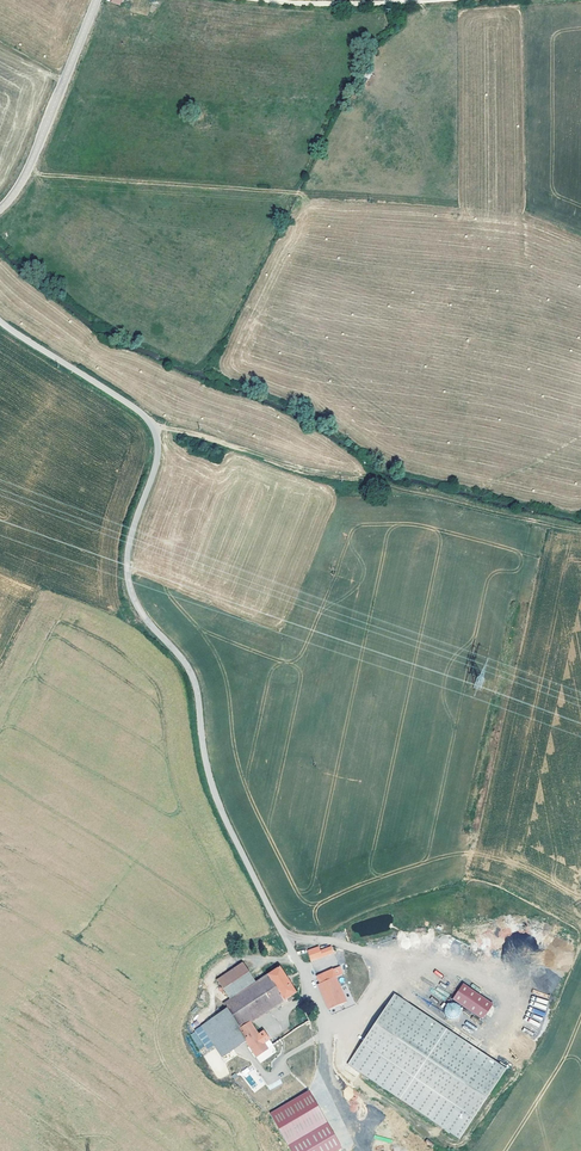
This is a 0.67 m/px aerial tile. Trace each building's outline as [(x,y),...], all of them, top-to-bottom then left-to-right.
[(319,946),(307,950),(310,961),(334,953),(332,946),(320,950),(319,946)] [(311,962),(316,973),(334,965),(332,961),(327,963),(324,956),(311,962)] [(342,964),(334,968),(338,975),(345,971),(342,964)] [(317,984),(330,1010),(350,1000),(338,975),(334,968),(315,976),(319,984),(317,984)] [(249,1027),(278,1006),(274,1000),(276,998),(275,995),(277,994),(267,979),(253,989),(239,969),(213,987),(227,1007),(221,1011),(225,1017),(238,1035),(237,1036),(245,1049),(254,1061),(278,1043),(275,1039),(262,1047),(249,1027)] [(435,970),(433,972),(441,978),(443,975),(435,970)] [(277,972),(267,979),(277,994),(275,995),(276,998),(274,1000),(278,1006),(293,995),(277,972)] [(483,1019),(494,1002),(462,983),(452,1000),(483,1019)] [(504,1070),(397,998),(352,1065),(460,1138),(504,1070)] [(443,1014),(455,1019),(459,1010),(447,1006),(443,1014)] [(238,1035),(225,1017),(201,1034),(223,1064),(245,1049),(237,1036),(238,1035)] [(524,1027),(522,1030),(532,1036),(534,1033),(524,1027)] [(254,1092),(266,1084),(252,1064),(240,1072),(254,1092)] [(311,1094),(272,1115),(289,1147),(328,1125),(311,1094)] [(427,1138),(425,1142),(432,1147),(434,1144),(427,1138)]
